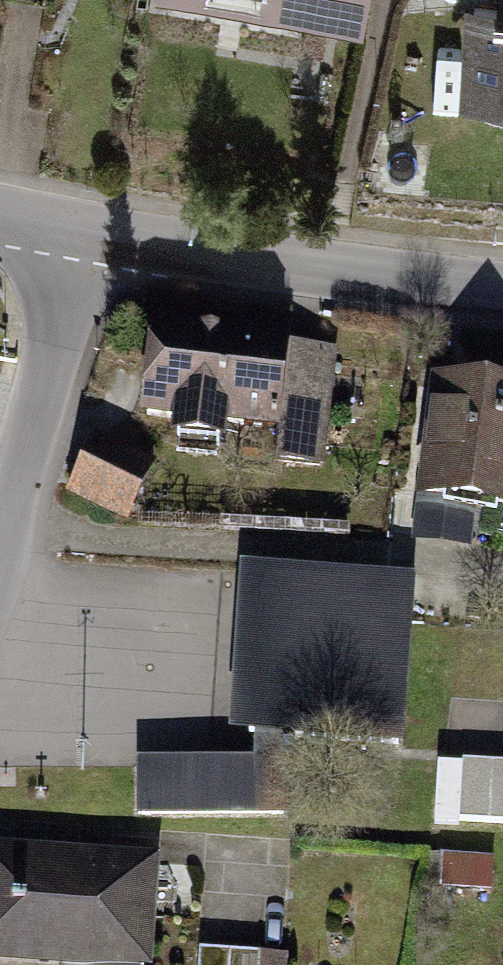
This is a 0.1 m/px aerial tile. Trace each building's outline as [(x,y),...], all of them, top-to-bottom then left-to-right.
[(302,8),(303,0),(253,0),(302,8)] [(314,12),(358,20),(362,0),(316,0),(314,12)] [(464,15),(460,112),(502,114),(502,17),(464,15)] [(338,361),(153,340),(144,422),(183,426),(179,465),(226,470),(230,441),(277,446),(274,475),(324,481),(338,361)] [(434,390),(423,522),(502,529),(502,396),(434,390)] [(155,468),(101,442),(72,502),(126,528),(155,468)] [(407,741),(412,582),(243,577),(238,736),(407,741)] [(464,822),(502,822),(502,760),(465,760),(464,822)] [(263,763),(143,764),(143,824),(263,823),(263,763)] [(0,851),(0,964),(149,964),(152,855),(0,851)] [(481,862),(439,863),(440,900),(481,899),(481,862)] [(204,956),(204,964),(281,964),(281,957),(204,956)]
